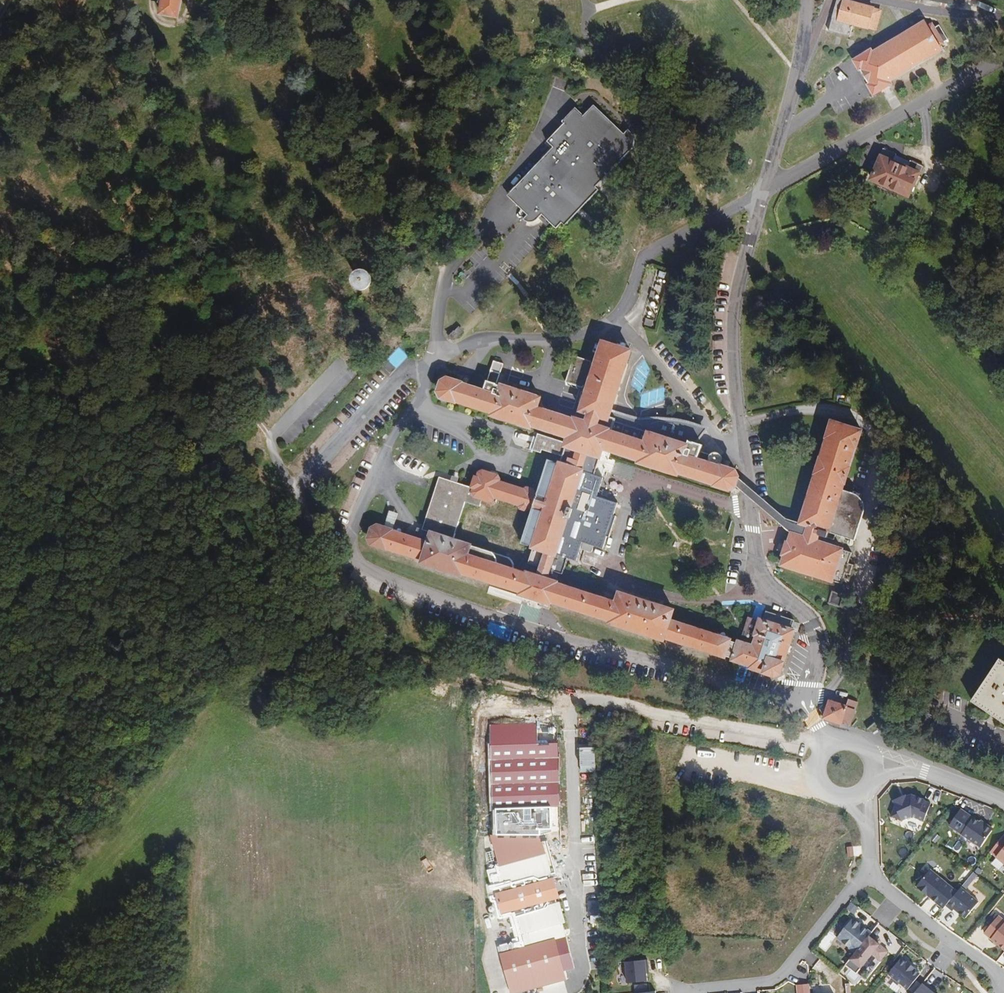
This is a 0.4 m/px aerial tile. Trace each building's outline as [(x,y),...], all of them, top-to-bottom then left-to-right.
[(160,19),(180,22),(186,0),(163,0),(160,19)] [(875,32),(880,12),(874,11),(872,10),(837,0),(828,34),(849,39),(853,27),(865,30),(868,30),(875,32)] [(946,46),(943,41),(932,26),(927,29),(925,25),(909,35),(885,50),(873,58),(871,55),(855,66),(859,74),(876,101),(897,88),(895,84),(944,54),(941,50),(946,46)] [(566,124),(557,134),(548,143),(555,150),(516,192),(529,203),(532,199),(541,208),(530,218),(526,222),(530,226),(533,225),(537,225),(541,222),(542,221),(545,219),(549,222),(553,226),(560,232),(566,226),(599,189),(619,168),(627,160),(632,154),(636,146),(636,143),(636,138),(631,130),(627,135),(596,106),(585,118),(590,122),(578,135),(566,124)] [(578,135),(590,122),(585,118),(578,112),(566,124),(578,135)] [(917,172),(921,164),(908,157),(907,159),(893,153),(894,151),(881,144),(877,153),(879,154),(868,175),(905,193),(915,171),(917,172)] [(624,167),(644,146),(619,168),(599,189),(624,167)] [(590,203),(624,167),(599,189),(566,226),(590,203)] [(541,208),(532,199),(529,203),(516,192),(510,199),(530,218),(541,208)] [(514,223),(495,204),(484,215),(504,234),(514,223)] [(366,289),(370,287),(372,284),(373,281),(372,277),(370,274),(367,271),(363,270),(359,271),(356,273),(354,276),(353,280),(354,284),(356,287),(359,289),(363,290),(366,289)] [(479,322),(489,311),(485,306),(474,318),(479,322)] [(581,422),(572,419),(532,406),(537,395),(497,383),(500,371),(490,368),(487,380),(482,379),(479,389),(444,377),(437,380),(433,394),(437,402),(446,405),(446,403),(485,415),(484,417),(526,429),(527,427),(562,438),(560,444),(555,459),(554,462),(544,459),(533,494),(496,482),(498,476),(476,469),(473,478),(469,477),(467,486),(437,476),(431,494),(420,529),(428,532),(425,542),(390,530),(391,528),(375,523),(369,527),(366,537),(369,545),(384,550),(385,550),(417,560),(415,565),(455,578),(456,575),(513,594),(512,596),(547,608),(548,605),(603,623),(602,625),(660,644),(661,639),(722,659),(723,655),(733,658),(732,661),(746,666),(748,660),(760,663),(757,673),(774,679),(772,676),(779,672),(793,628),(792,628),(795,619),(766,609),(763,618),(756,616),(755,618),(747,615),(739,640),(670,617),(672,609),(612,590),(609,601),(555,583),(555,582),(545,578),(551,559),(555,560),(556,555),(574,561),(580,546),(591,549),(601,551),(605,536),(609,538),(615,518),(611,516),(616,501),(596,495),(601,477),(592,474),(599,451),(633,461),(632,464),(673,476),(707,485),(708,489),(723,494),(731,490),(732,487),(735,478),(736,475),(731,470),(718,465),(714,465),(713,465),(705,463),(693,458),(695,451),(697,444),(683,440),(682,443),(641,430),(638,440),(615,426),(593,425),(596,416),(603,418),(625,349),(596,340),(589,360),(574,355),(566,382),(582,387),(574,413),(583,416),(581,422)] [(853,395),(846,394),(845,402),(851,403),(853,395)] [(574,413),(572,419),(581,422),(583,416),(574,413)] [(596,416),(593,425),(615,426),(619,417),(603,418),(596,416)] [(619,417),(615,426),(638,440),(641,430),(619,417)] [(832,420),(830,427),(857,435),(859,428),(832,420)] [(857,435),(830,427),(799,517),(797,524),(794,527),(787,535),(784,544),(779,558),(782,559),(780,566),(838,585),(840,576),(844,568),(848,557),(814,544),(818,532),(826,535),(828,531),(842,488),(857,435)] [(555,459),(560,444),(537,431),(531,450),(541,452),(544,459),(554,462),(555,459)] [(695,451),(693,458),(705,463),(707,455),(695,451)] [(785,514),(735,478),(732,487),(787,526),(794,527),(797,524),(799,517),(785,514)] [(856,494),(842,488),(828,531),(848,537),(852,537),(862,502),(860,498),(856,494)] [(391,511),(388,524),(395,526),(397,512),(391,511)] [(842,606),(845,594),(831,590),(827,602),(842,606)] [(973,699),(1003,723),(1003,653),(973,699)] [(845,708),(851,711),(853,704),(845,701),(843,708),(825,702),(821,721),(845,728),(847,722),(840,720),(845,708)] [(847,722),(851,711),(845,708),(840,720),(847,722)] [(535,724),(489,725),(490,835),(538,834),(559,834),(559,743),(537,744),(535,724)] [(589,748),(580,749),(581,765),(590,765),(589,748)] [(894,804),(892,816),(902,819),(911,816),(925,819),(932,802),(925,797),(911,792),(893,799),(894,804)] [(973,815),(961,807),(949,826),(961,833),(973,815)] [(973,815),(961,833),(982,846),(993,827),(973,815)] [(940,836),(936,832),(930,838),(934,842),(940,836)] [(499,866),(549,851),(546,840),(540,841),(538,834),(490,835),(499,866)] [(991,851),(997,856),(1003,847),(1003,834),(991,851)] [(517,931),(516,931),(524,931),(527,941),(566,932),(563,922),(565,920),(549,851),(499,866),(486,865),(493,892),(495,891),(504,916),(510,914),(517,931)] [(944,906),(959,890),(931,865),(917,882),(944,906)] [(948,902),(966,917),(978,903),(961,887),(959,890),(948,902)] [(851,902),(845,910),(850,914),(857,906),(851,902)] [(995,912),(981,929),(1003,948),(1003,919),(995,912)] [(852,917),(837,936),(855,951),(869,934),(870,932),(852,917)] [(881,942),(869,934),(855,951),(851,957),(861,966),(870,956),(880,944),(881,942)] [(509,990),(565,976),(564,971),(574,968),(566,938),(556,940),(555,938),(499,952),(509,990)] [(880,944),(870,956),(879,962),(887,950),(880,944)] [(888,972),(908,988),(921,973),(901,956),(888,972)] [(627,983),(647,980),(643,957),(624,960),(627,983)] [(847,963),(857,972),(861,966),(851,957),(847,963)] [(914,992),(937,992),(924,982),(914,992)]
